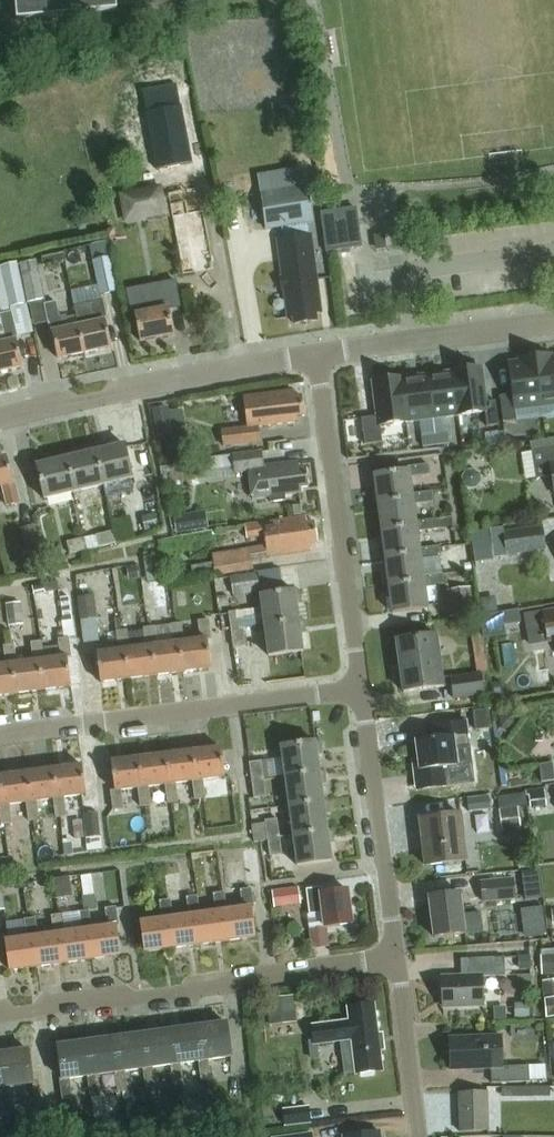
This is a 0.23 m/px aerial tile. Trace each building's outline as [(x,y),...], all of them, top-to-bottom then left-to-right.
[(17,22),(118,13),(118,9),(165,5),(165,2),(182,0),(15,0),(17,22)] [(257,174),(266,230),(314,222),(304,166),(257,174)] [(161,185),(137,190),(143,221),(167,217),(161,185)] [(182,276),(216,270),(201,188),(168,195),(182,276)] [(357,209),(322,213),(327,252),(362,248),(357,209)] [(290,317),(295,317),(296,323),(316,321),(315,313),(320,312),(313,257),(312,257),(309,237),(280,240),(290,317)] [(381,251),(389,250),(387,239),(380,240),(381,251)] [(64,252),(41,258),(43,266),(66,261),(64,252)] [(28,303),(46,300),(37,260),(19,264),(28,303)] [(96,263),(101,289),(117,286),(112,260),(96,263)] [(0,315),(0,372),(23,367),(17,343),(20,342),(19,337),(34,333),(18,264),(2,268),(13,312),(0,315)] [(169,309),(181,307),(175,277),(126,286),(132,316),(135,316),(169,309)] [(95,324),(79,328),(85,353),(112,347),(106,322),(109,322),(104,301),(91,303),(95,324)] [(57,302),(44,305),(51,335),(53,334),(58,359),(85,353),(79,328),(63,331),(57,302)] [(79,328),(95,324),(91,303),(75,307),(79,328)] [(169,309),(135,316),(140,342),(174,335),(169,309)] [(541,400),(553,398),(553,358),(550,358),(550,355),(535,357),(541,400)] [(541,400),(535,357),(520,359),(520,362),(509,364),(513,396),(500,398),(503,422),(517,420),(514,403),(541,400)] [(453,371),(459,415),(485,411),(487,426),(499,425),(496,400),(484,402),(480,367),(453,371)] [(453,371),(427,374),(433,418),(459,415),(453,371)] [(401,378),(407,422),(433,418),(427,374),(401,378)] [(407,422),(401,378),(374,381),(379,415),(361,418),(365,444),(383,442),(380,425),(407,422)] [(295,392),(245,397),(248,428),(223,431),(225,446),(261,442),(260,435),(259,427),(299,422),(298,417),(304,416),(302,397),(295,398),(295,392)] [(182,427),(182,411),(157,410),(156,426),(182,427)] [(435,434),(436,445),(449,443),(448,433),(435,434)] [(423,446),(436,445),(435,434),(421,436),(423,446)] [(93,445),(94,452),(103,486),(134,479),(125,444),(107,449),(106,442),(93,445)] [(533,451),(533,452),(537,479),(552,476),(553,487),(553,448),(533,451)] [(77,449),(64,452),(65,459),(74,493),(103,486),(94,452),(78,456),(77,449)] [(249,470),(252,500),(271,497),(271,503),(287,501),(287,496),(304,494),(303,489),(309,488),(307,468),(300,469),(299,462),(264,466),(262,453),(236,456),(236,455),(202,459),(204,471),(236,467),(237,472),(249,470)] [(48,456),(35,459),(45,500),(74,493),(65,459),(49,463),(48,456)] [(0,459),(0,487),(4,486),(8,506),(20,503),(15,482),(14,483),(7,457),(0,459)] [(410,471),(375,476),(379,503),(414,499),(413,494),(411,478),(431,475),(430,464),(409,467),(410,471)] [(467,471),(462,477),(463,484),(470,489),(477,488),(481,481),(480,474),(474,470),(467,471)] [(414,499),(379,503),(382,530),(418,526),(417,522),(415,505),(434,502),(433,492),(413,494),(414,499)] [(155,499),(141,501),(143,514),(157,512),(155,499)] [(301,505),(289,507),(290,517),(302,515),(301,505)] [(155,514),(141,517),(144,532),(159,528),(155,514)] [(312,544),(318,543),(315,523),(308,524),(306,516),(245,526),(248,540),(265,537),(266,545),(214,553),(217,575),(254,570),(253,557),(261,555),(261,558),(313,550),(312,544)] [(418,526),(382,530),(386,558),(421,553),(421,549),(419,532),(438,530),(437,519),(417,522),(418,526)] [(35,525),(22,528),(28,554),(41,551),(35,525)] [(544,527),(504,532),(507,555),(546,551),(544,527)] [(113,531),(84,538),(87,550),(116,543),(113,531)] [(87,550),(84,538),(81,539),(80,535),(65,539),(69,555),(87,550)] [(421,553),(386,558),(389,585),(425,581),(424,576),(422,559),(442,557),(440,546),(421,549),(421,553)] [(158,554),(143,556),(147,583),(162,580),(158,554)] [(137,565),(127,566),(129,581),(139,579),(137,565)] [(425,581),(389,585),(393,613),(429,609),(426,587),(446,584),(445,574),(424,576),(425,581)] [(260,593),(258,576),(232,580),(235,597),(260,593)] [(57,582),(32,587),(34,594),(58,589),(57,582)] [(303,590),(261,596),(265,626),(300,621),(297,605),(304,604),(303,590)] [(471,590),(447,592),(450,619),(474,616),(471,590)] [(94,595),(78,597),(81,620),(97,618),(94,595)] [(60,598),(53,599),(56,622),(61,621),(63,621),(72,620),(69,597),(66,598),(60,598)] [(20,602),(8,604),(10,626),(22,625),(20,602)] [(517,610),(479,616),(482,639),(484,639),(504,635),(502,625),(519,623),(517,610)] [(231,631),(243,629),(241,611),(229,613),(231,631)] [(549,642),(553,641),(553,611),(525,616),(530,645),(549,642)] [(63,621),(61,621),(63,639),(70,638),(74,637),(72,620),(63,621)] [(185,642),(181,643),(185,672),(212,669),(208,640),(212,639),(210,620),(198,621),(201,640),(185,642)] [(300,621),(265,626),(269,656),(304,651),(301,634),(308,633),(307,620),(300,621)] [(158,646),(153,646),(157,675),(185,672),(181,643),(185,642),(183,623),(171,625),(174,644),(158,646)] [(130,649),(126,650),(130,679),(157,675),(153,646),(158,646),(155,627),(144,628),(146,647),(130,649)] [(243,629),(231,631),(234,648),(246,647),(243,629)] [(119,651),(97,654),(101,683),(130,679),(126,650),(130,649),(128,630),(122,631),(117,631),(119,651)] [(437,635),(397,640),(404,692),(453,686),(455,699),(486,694),(483,673),(443,679),(437,635)] [(45,660),(41,660),(45,690),(72,686),(69,658),(72,658),(70,638),(63,639),(58,639),(59,645),(61,658),(45,660)] [(18,664),(14,664),(18,693),(45,690),(41,660),(45,660),(43,647),(42,641),(31,643),(34,662),(18,664)] [(18,693),(14,664),(18,664),(15,645),(4,646),(6,665),(0,666),(0,695),(18,693)] [(59,645),(43,647),(45,660),(61,658),(59,645)] [(474,714),(476,727),(490,725),(489,712),(474,714)] [(432,770),(433,789),(449,787),(447,768),(458,767),(456,747),(470,746),(467,721),(438,724),(439,738),(417,740),(419,759),(414,760),(416,771),(432,770)] [(282,746),(283,756),(286,776),(320,772),(318,755),(325,754),(323,741),(282,746)] [(197,781),(193,781),(195,800),(206,798),(204,780),(226,777),(222,748),(193,752),(197,781)] [(171,784),(166,784),(169,803),(179,802),(177,783),(193,781),(197,781),(193,752),(167,755),(171,784)] [(143,787),(138,788),(141,807),(152,805),(149,787),(166,784),(171,784),(167,755),(139,759),(143,787)] [(115,791),(111,791),(113,810),(125,809),(122,790),(138,788),(143,787),(139,759),(111,762),(115,791)] [(265,779),(262,761),(250,763),(252,781),(265,779)] [(58,799),(54,799),(56,817),(68,816),(65,798),(87,795),(84,766),(55,769),(58,799)] [(32,802),(27,803),(30,821),(40,820),(38,801),(54,799),(58,799),(55,769),(28,773),(32,802)] [(320,772),(286,776),(290,806),(324,801),(322,785),(329,784),(327,771),(320,772)] [(0,806),(0,810),(2,825),(13,823),(11,805),(27,803),(32,802),(28,773),(0,776),(4,806),(0,806)] [(265,779),(252,781),(254,798),(267,797),(265,779)] [(545,794),(529,795),(530,808),(546,806),(545,794)] [(489,796),(467,798),(469,812),(490,810),(489,796)] [(324,801),(290,806),(294,835),(328,831),(326,814),(333,813),(331,800),(324,801)] [(517,802),(499,804),(501,824),(520,822),(518,807),(517,802)] [(103,837),(100,812),(85,814),(89,851),(102,850),(101,837),(103,837)] [(426,866),(467,861),(461,815),(420,820),(426,866)] [(280,837),(278,819),(265,821),(267,839),(280,837)] [(83,821),(73,822),(74,840),(84,839),(83,821)] [(328,831),(294,835),(298,866),(332,862),(330,844),(336,843),(334,830),(328,831)] [(280,837),(267,839),(270,856),(283,855),(280,837)] [(23,846),(25,868),(39,867),(38,845),(23,846)] [(538,870),(522,872),(526,901),(542,899),(538,870)] [(120,871),(104,873),(106,897),(123,895),(120,871)] [(181,895),(178,873),(165,875),(168,897),(181,895)] [(75,874),(59,875),(60,894),(77,893),(75,874)] [(97,908),(92,875),(81,876),(86,910),(97,908)] [(482,881),(484,903),(516,900),(514,878),(482,881)] [(300,903),(298,887),(271,890),(273,907),(300,903)] [(227,911),(224,911),(228,942),(256,938),(252,909),(255,908),(252,888),(241,890),(243,909),(227,911)] [(312,915),(326,913),(328,928),(353,925),(349,890),(322,893),(321,888),(309,890),(312,915)] [(201,914),(197,915),(201,945),(228,942),(224,911),(227,911),(225,892),(214,894),(217,912),(201,914)] [(430,897),(435,938),(466,934),(461,893),(430,897)] [(174,918),(171,919),(175,949),(201,945),(197,915),(201,914),(198,896),(187,898),(189,916),(174,918)] [(162,920),(142,923),(146,952),(175,949),(171,919),(174,918),(172,899),(160,901),(162,920)] [(93,929),(89,930),(93,960),(120,956),(116,927),(120,926),(117,907),(106,908),(108,927),(93,929)] [(66,933),(62,933),(66,963),(93,960),(89,930),(93,929),(90,910),(79,912),(81,931),(66,933)] [(39,937),(35,937),(39,967),(66,963),(62,933),(66,933),(63,914),(51,916),(54,935),(39,937)] [(28,938),(7,941),(10,971),(39,967),(35,937),(39,937),(37,918),(25,919),(28,938)] [(540,956),(542,975),(553,974),(553,955),(540,956)] [(482,977),(506,975),(505,957),(461,959),(462,977),(442,978),(444,1007),(484,1005),(482,977)] [(543,981),(546,1018),(553,1017),(553,980),(543,981)] [(293,996),(267,999),(268,1012),(294,1009),(293,996)] [(347,1006),(349,1021),(313,1026),(315,1040),(315,1045),(317,1044),(353,1040),(357,1074),(383,1071),(381,1051),(385,1051),(383,1034),(379,1035),(375,1003),(347,1006)] [(514,1003),(515,1017),(529,1017),(529,1003),(514,1003)] [(228,1023),(196,1027),(201,1062),(199,1062),(202,1081),(212,1080),(209,1060),(233,1057),(228,1023)] [(196,1027),(168,1031),(173,1065),(171,1066),(174,1085),(184,1083),(182,1064),(199,1062),(201,1062),(196,1027)] [(168,1031),(140,1035),(145,1069),(143,1069),(146,1089),(157,1088),(154,1068),(171,1066),(173,1065),(168,1031)] [(140,1035),(112,1038),(117,1073),(116,1073),(118,1093),(129,1091),(126,1072),(143,1069),(145,1069),(140,1035)] [(492,1069),(492,1084),(530,1082),(530,1066),(503,1067),(502,1036),(451,1038),(452,1070),(492,1069)] [(112,1038),(85,1042),(90,1077),(88,1077),(91,1096),(118,1093),(116,1073),(117,1073),(112,1038)] [(315,1040),(309,1041),(311,1060),(319,1059),(317,1044),(315,1045),(315,1040)] [(85,1042),(57,1046),(62,1079),(60,1079),(63,1100),(73,1099),(71,1079),(88,1077),(90,1077),(85,1042)] [(0,1054),(0,1069),(3,1088),(1,1089),(4,1108),(14,1107),(12,1087),(35,1084),(31,1050),(0,1054)] [(489,1092),(459,1093),(460,1133),(490,1132),(489,1092)] [(100,1097),(92,1098),(96,1126),(104,1125),(100,1097)] [(282,1109),(284,1126),(311,1123),(309,1106),(282,1109)] [(72,1112),(57,1114),(60,1136),(76,1136),(72,1112)]
